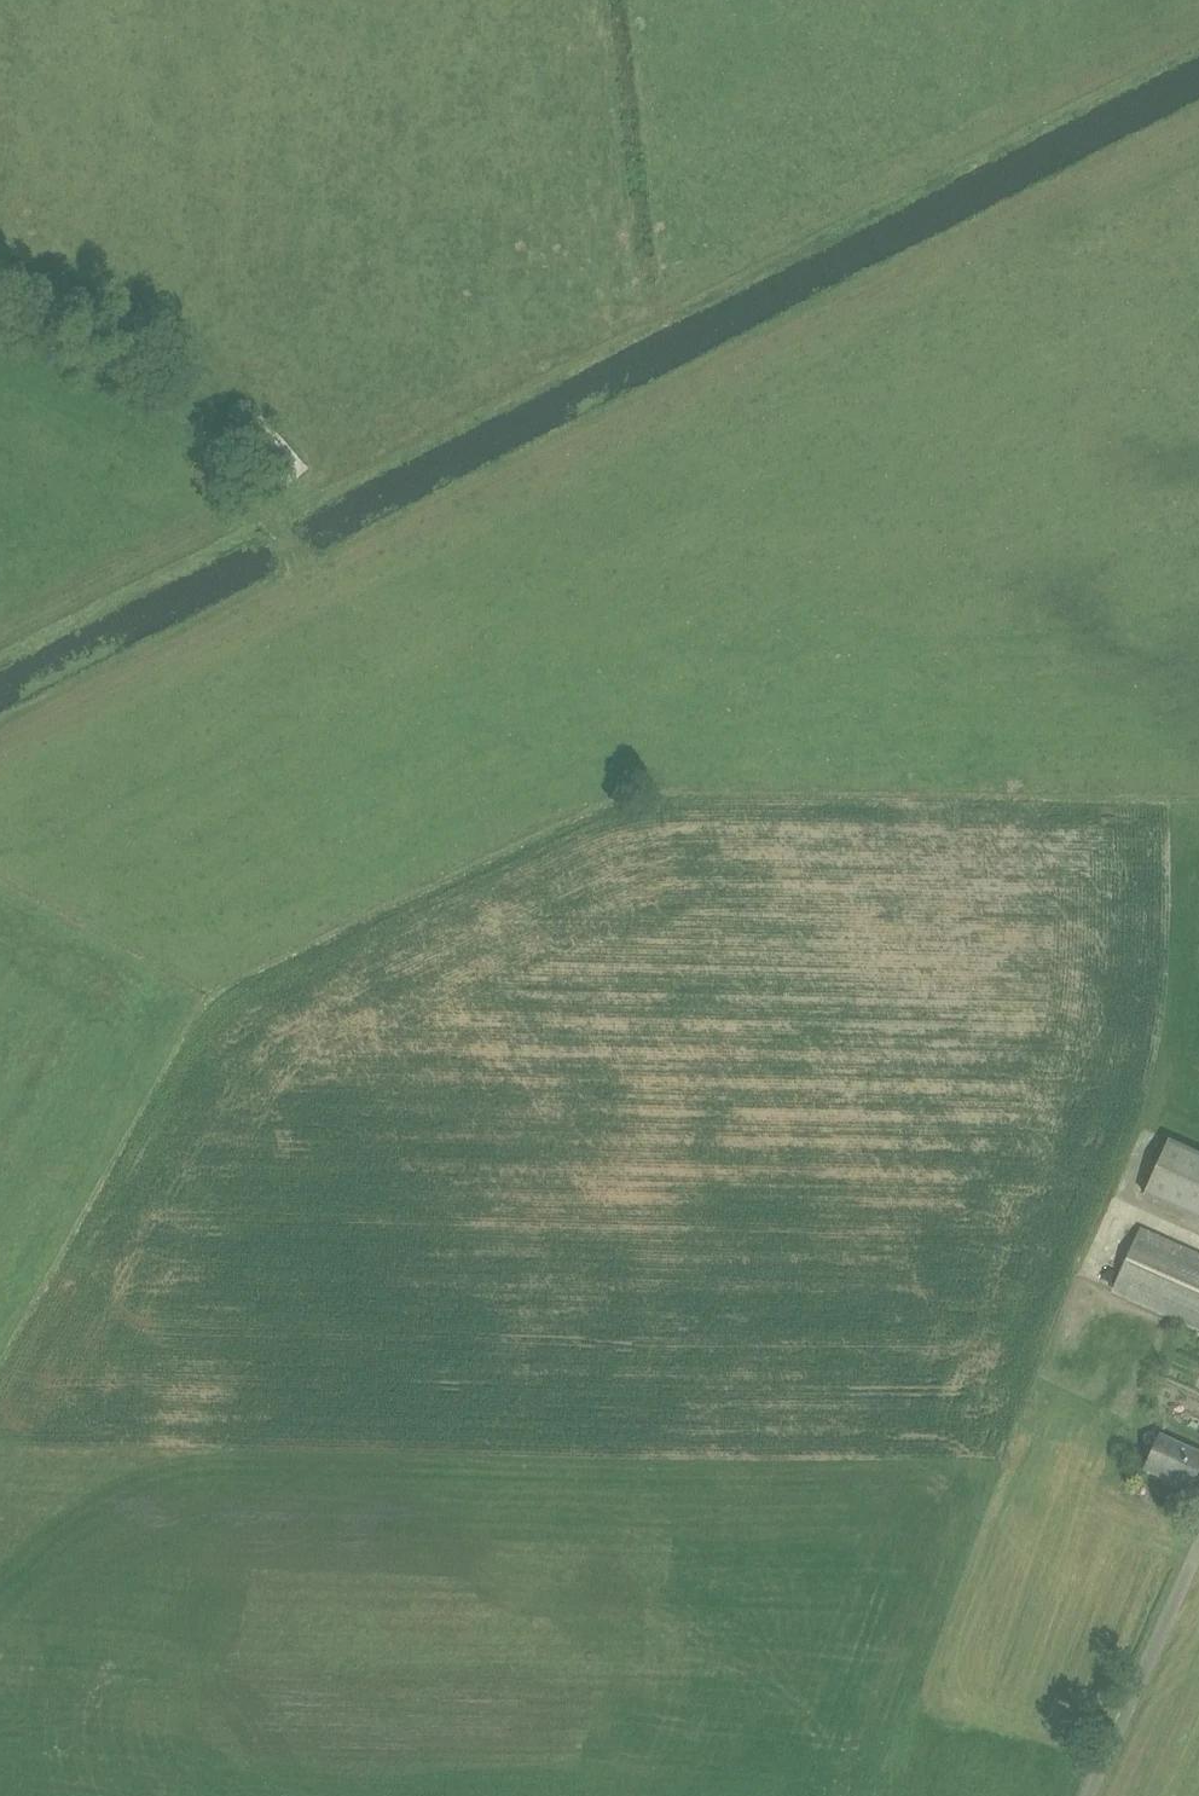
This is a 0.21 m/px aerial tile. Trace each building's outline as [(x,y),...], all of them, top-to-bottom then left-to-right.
[(259,414),(239,430),(288,489),(309,472),(259,414)] [(1170,1139),(1143,1197),(1198,1220),(1198,1152),(1170,1139)] [(1115,1289),(1198,1327),(1198,1254),(1142,1228),(1115,1289)] [(1198,1471),(1198,1453),(1160,1435),(1145,1468),(1191,1489),(1198,1471)]
